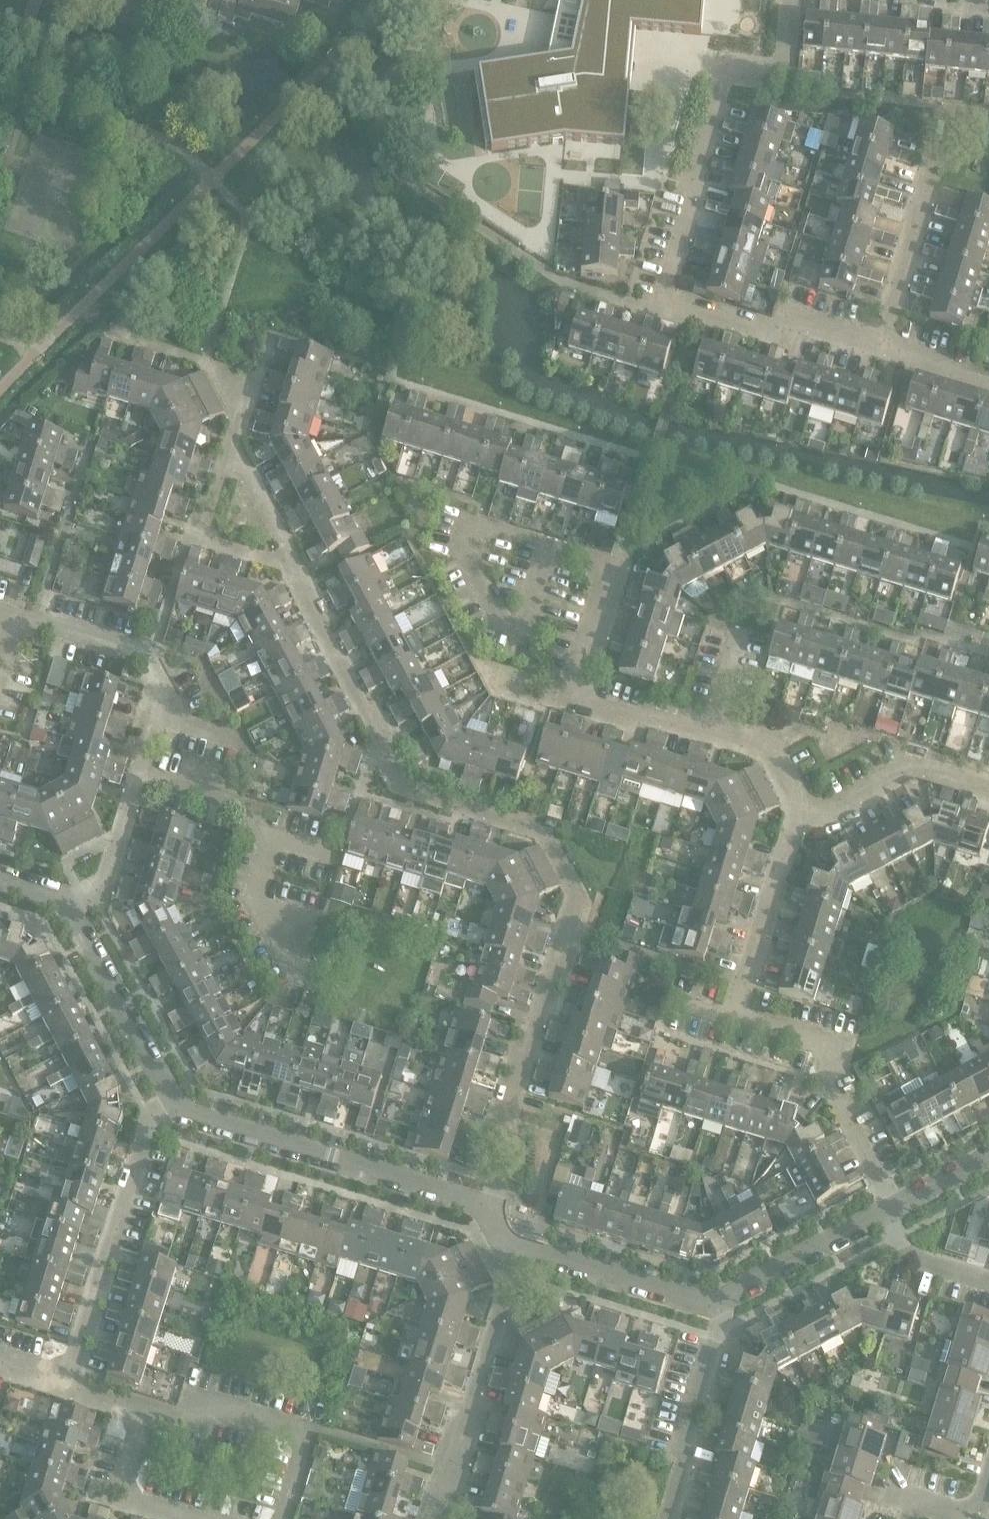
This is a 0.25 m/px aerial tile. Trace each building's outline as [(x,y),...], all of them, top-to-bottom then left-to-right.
[(233,26),(238,12),(293,30),(301,2),(329,11),(332,0),(150,0),(233,26)] [(480,72),(492,152),(564,141),(625,147),(635,30),(701,36),(705,0),(561,0),(548,62),(480,72)] [(825,53),(830,1),(822,0),(821,0),(820,18),(807,17),(804,51),(825,53)] [(839,2),(830,1),(825,53),(845,55),(849,21),(837,20),(839,2)] [(860,22),(849,21),(845,55),(866,57),(871,5),(862,4),(860,22)] [(879,6),(871,5),(866,57),(886,59),(889,25),(878,24),(879,6)] [(901,26),(889,25),(886,59),(906,61),(911,9),(902,8),(901,26)] [(920,10),(911,9),(906,61),(926,63),(927,63),(930,36),(931,29),(918,28),(920,10)] [(942,37),(930,36),(927,63),(926,63),(926,70),(947,72),(952,20),(944,19),(942,37)] [(961,21),(952,20),(947,72),(967,74),(971,40),(959,39),(961,21)] [(971,40),(967,74),(988,76),(988,63),(988,24),(984,23),(982,41),(971,40)] [(810,74),(809,86),(820,87),(821,75),(810,74)] [(867,79),(865,90),(873,91),(874,79),(867,79)] [(791,147),(798,126),(788,123),(755,113),(750,129),(738,126),(735,134),(747,138),(748,133),(781,144),(791,147)] [(726,122),(724,126),(723,130),(735,134),(738,126),(726,122)] [(888,155),(890,150),(895,134),(862,124),(855,122),(849,142),(855,145),(888,155)] [(748,133),(747,138),(743,153),(775,163),(781,144),(748,133)] [(888,155),(855,145),(849,164),(883,174),(887,159),(899,163),(902,154),(890,150),(888,155)] [(775,163),(743,153),(738,168),(726,164),(723,173),(735,177),(737,172),(769,183),(775,163)] [(914,158),(902,154),(899,163),(911,166),(914,158)] [(711,169),(723,173),(726,164),(714,161),(711,169)] [(883,174),(849,164),(844,184),(877,194),(878,189),(883,174)] [(769,183),(737,172),(735,177),(730,193),(737,195),(764,202),(769,183)] [(605,190),(605,193),(619,193),(621,194),(621,184),(620,184),(605,183),(605,190)] [(877,194),(844,184),(837,204),(844,206),(870,214),(870,213),(875,198),(887,202),(890,193),(878,189),(877,194)] [(902,197),(890,193),(887,202),(899,205),(902,197)] [(764,202),(737,195),(732,210),(720,207),(718,215),(730,219),(731,215),(764,225),(770,204),(764,202)] [(588,199),(586,224),(622,227),(623,211),(639,212),(640,205),(624,203),(624,202),(588,199)] [(962,216),(950,212),(947,221),(959,225),(961,220),(988,229),(988,207),(967,200),(962,216)] [(706,211),(718,215),(720,207),(708,203),(706,211)] [(870,214),(844,206),(838,226),(871,236),(872,231),(877,215),(870,213),(870,214)] [(935,217),(947,221),(950,212),(938,209),(935,217)] [(731,215),(730,219),(725,234),(758,244),(764,225),(731,215)] [(959,225),(955,240),(988,250),(988,246),(988,229),(961,220),(959,225)] [(622,227),(586,224),(584,248),(635,253),(636,245),(620,244),(622,227)] [(871,236),(838,226),(832,245),(865,255),(870,240),(882,244),(885,235),(872,231),(871,236)] [(758,244),(725,234),(721,249),(708,246),(706,254),(718,258),(719,254),(752,264),(758,244)] [(897,239),(885,235),(882,244),(894,247),(897,239)] [(988,250),(955,240),(950,255),(938,251),(935,260),(947,264),(949,259),(982,270),(988,250)] [(708,246),(696,242),(695,246),(694,250),(706,254),(708,246)] [(865,255),(832,245),(826,265),(859,275),(861,270),(865,255)] [(635,253),(584,248),(582,273),(617,276),(619,258),(635,260),(635,253)] [(923,256),(935,260),(938,251),(926,248),(923,256)] [(752,264),(719,254),(718,258),(713,273),(746,283),(752,264)] [(949,259),(947,264),(943,279),(976,289),(982,270),(949,259)] [(859,275),(826,265),(820,285),(853,295),(858,279),(870,283),(873,274),(861,270),(859,275)] [(746,283),(713,273),(709,288),(696,285),(694,293),(706,297),(707,294),(740,304),(746,283)] [(885,278),(873,274),(870,283),(882,286),(885,278)] [(976,289),(943,279),(938,294),(926,290),(923,299),(935,303),(937,298),(970,309),(976,289)] [(911,295),(923,299),(926,290),(914,287),(911,295)] [(970,309),(937,298),(935,303),(930,319),(963,329),(970,309)] [(569,349),(593,356),(608,307),(601,305),(596,320),(579,315),(569,349)] [(615,309),(608,307),(593,356),(616,363),(626,329),(610,324),(615,309)] [(642,334),(626,329),(616,363),(639,370),(654,321),(647,319),(642,334)] [(661,323),(654,321),(639,370),(663,377),(673,343),(656,338),(661,323)] [(694,379),(718,386),(733,337),(726,335),(721,350),(704,345),(694,379)] [(739,339),(733,337),(718,386),(741,393),(751,359),(735,354),(739,339)] [(298,356),(294,368),(327,378),(334,356),(282,340),(278,350),(289,354),(289,353),(298,356)] [(89,393),(109,399),(119,366),(107,363),(113,344),(103,341),(100,351),(101,352),(98,360),(97,360),(94,369),(82,366),(73,393),(88,397),(89,393)] [(767,364),(751,359),(741,393),(763,400),(778,351),(772,349),(767,364)] [(131,370),(119,366),(109,399),(130,406),(146,354),(136,351),(133,361),(134,362),(131,370)] [(785,353),(778,351),(763,400),(787,407),(790,401),(789,400),(797,373),(781,368),(785,353)] [(155,356),(146,354),(130,406),(150,412),(159,385),(160,385),(161,379),(148,375),(151,367),(152,367),(155,356)] [(816,371),(799,366),(797,373),(789,400),(790,401),(812,408),(827,358),(820,356),(816,371)] [(834,360),(827,358),(812,408),(835,415),(846,380),(830,375),(834,360)] [(272,373),(269,383),(321,399),(327,378),(294,368),(290,380),(282,377),(282,376),(272,373)] [(862,385),(846,380),(835,415),(858,422),(873,372),(866,370),(862,385)] [(880,374),(873,372),(858,422),(882,429),(893,395),(875,389),(880,374)] [(906,411),(925,417),(922,429),(930,431),(934,419),(930,418),(940,384),(916,376),(906,411)] [(180,391),(160,385),(159,385),(150,412),(157,425),(214,394),(205,378),(180,391)] [(321,399),(269,383),(266,392),(276,395),(277,394),(285,397),(281,409),(315,419),(321,399)] [(963,391),(940,384),(930,418),(934,419),(953,425),(963,391)] [(963,391),(953,425),(971,431),(967,443),(976,445),(980,433),(975,432),(986,398),(963,391)] [(214,394),(157,425),(164,437),(191,445),(191,444),(197,424),(222,411),(214,394)] [(383,441),(404,447),(419,397),(411,394),(406,411),(394,408),(383,441)] [(428,399),(419,397),(404,447),(424,453),(434,420),(423,417),(428,399)] [(986,398),(975,432),(980,433),(988,436),(988,399),(986,398)] [(445,423),(434,420),(424,453),(443,459),(459,409),(450,406),(445,423)] [(259,414),(256,424),(308,440),(315,419),(281,409),(278,421),(269,419),(270,417),(259,414)] [(467,411),(459,409),(443,459),(463,465),(473,432),(462,429),(467,411)] [(484,435),(473,432),(463,465),(482,471),(497,421),(489,418),(484,435)] [(506,423),(497,421),(482,471),(501,477),(502,477),(510,451),(511,451),(513,444),(501,440),(506,423)] [(308,440),(256,424),(253,434),(264,437),(264,436),(272,438),(271,444),(278,458),(309,442),(308,440)] [(31,426),(24,447),(76,463),(79,454),(69,450),(68,452),(60,449),(64,436),(31,426)] [(930,431),(922,429),(918,441),(927,443),(930,431)] [(792,434),(790,443),(799,446),(802,437),(792,434)] [(191,445),(164,437),(157,458),(209,474),(212,464),(202,461),(201,462),(193,459),(197,446),(191,444),(191,445)] [(522,454),(511,451),(510,451),(502,477),(501,477),(499,484),(520,490),(535,440),(527,437),(522,454)] [(99,440),(97,448),(106,450),(108,443),(100,440),(99,440)] [(537,505),(539,496),(550,463),(538,460),(544,442),(535,440),(520,490),(517,499),(537,505)] [(309,442),(278,458),(284,469),(277,473),(276,472),(266,478),(271,487),(319,461),(309,442)] [(976,445),(967,443),(964,455),(972,458),(976,445)] [(818,445),(816,451),(823,454),(823,452),(825,447),(818,444),(818,445)] [(76,463),(24,447),(18,468),(50,478),(54,466),(63,468),(62,470),(73,473),(76,463)] [(561,467),(550,463),(539,496),(559,502),(574,452),(566,449),(561,467)] [(583,454),(574,452),(559,502),(578,508),(589,475),(577,472),(583,454)] [(209,474),(157,458),(151,477),(151,478),(174,486),(174,487),(184,490),(188,476),(196,479),(196,480),(206,483),(209,474)] [(319,461),(271,487),(276,495),(285,490),(285,489),(293,485),(299,496),(329,480),(319,461)] [(600,478),(589,475),(578,508),(598,514),(613,464),(605,461),(600,478)] [(618,520),(628,487),(616,484),(622,466),(613,464),(598,514),(595,523),(616,529),(618,520)] [(50,478),(18,468),(11,489),(63,505),(66,495),(56,492),(55,493),(47,491),(50,478)] [(174,486),(151,478),(151,477),(142,474),(135,496),(187,512),(190,502),(180,499),(179,500),(171,498),(174,487),(174,486)] [(329,480),(299,496),(305,507),(297,512),(296,510),(286,516),(291,525),(339,499),(329,480)] [(63,505),(11,489),(5,510),(38,521),(42,507),(50,510),(50,511),(61,514),(63,505)] [(187,512),(135,496),(129,517),(162,527),(166,515),(174,517),(174,518),(184,522),(187,512)] [(339,499),(291,525),(296,534),(306,528),(305,527),(313,523),(319,534),(350,518),(339,499)] [(775,515),(764,516),(767,547),(790,554),(805,505),(798,503),(793,518),(776,512),(775,515)] [(811,507),(805,505),(790,554),(813,561),(823,527),(807,522),(811,507)] [(728,509),(722,513),(746,558),(767,547),(764,516),(752,517),(751,515),(735,523),(728,509)] [(723,530),(708,538),(725,569),(746,558),(722,513),(715,516),(723,530)] [(162,527),(129,517),(123,537),(175,553),(178,544),(167,540),(167,542),(158,539),(162,527)] [(839,532),(823,527),(813,561),(835,568),(850,519),(844,517),(839,532)] [(350,518),(319,534),(325,545),(307,554),(312,564),(322,558),(321,558),(329,553),(330,554),(339,550),(345,561),(370,548),(363,534),(359,536),(350,518)] [(857,521),(850,519),(835,568),(858,575),(869,541),(853,536),(857,521)] [(885,546),(869,541),(858,575),(881,582),(896,533),(889,531),(885,546)] [(685,532),(678,536),(703,581),(725,569),(708,538),(693,546),(685,532)] [(903,535),(896,533),(881,582),(904,589),(915,555),(899,550),(903,535)] [(703,581),(678,536),(673,539),(680,552),(664,561),(666,563),(658,572),(682,592),(691,600),(709,591),(703,581)] [(33,537),(24,566),(37,570),(46,541),(33,537)] [(175,553),(123,537),(116,558),(149,568),(153,556),(161,558),(161,560),(172,563),(175,553)] [(988,578),(988,540),(984,539),(973,573),(988,578)] [(931,560),(915,555),(904,589),(927,596),(942,547),(935,545),(931,560)] [(949,549),(942,547),(927,596),(951,603),(962,569),(944,564),(949,549)] [(203,552),(192,549),(176,603),(197,609),(207,574),(196,571),(199,562),(200,563),(203,552)] [(370,557),(340,574),(346,586),(339,590),(338,589),(328,594),(333,603),(381,577),(370,557)] [(149,568),(116,558),(110,579),(162,595),(165,585),(154,582),(154,583),(146,580),(149,568)] [(218,577),(207,574),(197,609),(216,615),(233,561),(223,558),(220,569),(221,569),(218,577)] [(242,564),(233,561),(216,615),(236,621),(247,586),(235,583),(238,574),(239,574),(242,564)] [(628,592),(626,599),(675,614),(682,592),(658,572),(651,581),(648,580),(643,597),(628,592)] [(381,577),(333,603),(338,612),(347,607),(347,606),(355,601),(360,612),(361,613),(382,601),(383,602),(392,597),(381,577)] [(162,595),(110,579),(103,600),(136,610),(140,597),(149,600),(148,601),(159,604),(162,595)] [(263,591),(247,586),(236,621),(237,622),(238,622),(288,595),(283,586),(273,592),(274,593),(266,597),(263,591)] [(288,595),(238,622),(247,640),(280,623),(274,613),(282,608),(283,610),(293,604),(288,595)] [(675,614),(626,599),(624,606),(639,611),(634,627),(668,637),(678,640),(685,617),(675,614)] [(361,613),(360,612),(351,616),(358,629),(350,633),(349,632),(339,637),(344,646),(392,620),(383,602),(382,601),(361,613)] [(888,614),(885,627),(892,629),(896,617),(888,614)] [(790,677),(808,618),(801,616),(797,631),(780,626),(769,660),(770,660),(767,670),(790,677)] [(813,684),(816,674),(826,640),(810,635),(815,620),(808,618),(790,677),(813,684)] [(392,620),(344,646),(349,655),(359,649),(358,648),(366,644),(372,655),(403,639),(392,620)] [(939,620),(936,632),(945,634),(948,623),(939,620)] [(280,623),(247,640),(257,658),(307,631),(302,622),(292,628),(293,629),(285,633),(280,623)] [(614,638),(612,645),(661,660),(668,637),(634,627),(629,643),(614,638)] [(843,645),(826,640),(816,674),(839,681),(854,632),(847,630),(843,645)] [(307,631),(257,658),(266,676),(299,659),(293,649),(301,644),(302,645),(312,640),(307,631)] [(861,634),(854,632),(839,681),(862,688),(872,654),(856,649),(861,634)] [(403,639),(372,655),(378,667),(370,671),(370,670),(360,675),(365,684),(413,658),(403,639)] [(888,659),(872,654),(862,688),(885,695),(900,646),(893,644),(888,659)] [(661,660),(612,645),(610,652),(625,657),(620,674),(654,684),(661,660)] [(907,648),(900,646),(885,695),(909,703),(911,696),(910,696),(919,668),(918,668),(902,663),(907,648)] [(937,667),(920,661),(918,668),(919,668),(910,696),(911,696),(934,703),(949,654),(942,652),(937,667)] [(956,656),(949,654),(934,703),(957,710),(967,676),(951,671),(956,656)] [(299,659),(266,676),(276,694),(326,667),(321,658),(312,664),(312,665),(304,669),(299,659)] [(413,658),(365,684),(369,693),(379,688),(379,687),(386,682),(393,695),(402,690),(401,689),(423,678),(423,677),(413,658)] [(967,676),(957,710),(980,717),(988,687),(988,666),(983,681),(967,676)] [(326,667),(276,694),(285,712),(318,695),(313,685),(320,680),(321,682),(331,676),(326,667)] [(401,689),(402,690),(408,701),(400,705),(399,704),(389,710),(394,718),(442,693),(432,673),(423,677),(423,678),(401,689)] [(87,675),(81,697),(114,707),(117,695),(126,697),(126,698),(136,701),(139,691),(87,675)] [(980,717),(988,720),(988,687),(980,717)] [(442,693),(394,718),(399,727),(409,722),(408,721),(416,717),(422,728),(453,712),(442,693)] [(318,695),(285,712),(295,730),(345,703),(341,694),(331,700),(331,701),(323,705),(318,695)] [(114,707),(81,697),(74,718),(127,733),(130,724),(119,720),(119,722),(110,719),(114,707)] [(345,703),(295,730),(305,748),(337,731),(332,720),(340,716),(340,717),(350,712),(345,703)] [(453,712),(422,728),(428,739),(420,743),(420,742),(410,748),(415,757),(463,731),(453,712)] [(536,765),(558,771),(574,719),(565,716),(561,727),(562,727),(560,736),(547,732),(536,765)] [(127,733),(74,718),(68,740),(77,742),(78,741),(101,748),(102,747),(105,736),(113,739),(113,740),(124,743),(127,733)] [(584,722),(574,719),(558,771),(579,778),(589,745),(577,741),(579,732),(581,733),(584,722)] [(601,748),(589,745),(579,778),(599,784),(615,732),(606,729),(603,739),(604,740),(601,748)] [(337,731),(305,748),(305,750),(360,767),(363,757),(352,754),(352,755),(343,752),(345,746),(337,731)] [(463,731),(415,757),(419,765),(429,760),(429,759),(436,755),(439,760),(454,765),(465,732),(463,731)] [(485,738),(465,732),(454,765),(467,769),(464,777),(463,777),(460,787),(469,790),(485,738)] [(625,735),(615,732),(599,784),(621,791),(624,781),(623,781),(630,757),(629,757),(618,753),(621,745),(622,745),(625,735)] [(646,751),(632,747),(629,757),(630,757),(623,781),(624,781),(644,787),(660,735),(650,732),(647,743),(648,743),(646,751)] [(669,738),(660,735),(644,787),(664,793),(675,760),(662,757),(665,748),(666,749),(669,738)] [(506,744),(485,738),(469,790),(479,793),(482,783),(481,782),(484,774),(496,777),(506,744)] [(78,741),(77,742),(71,762),(124,778),(127,768),(116,765),(116,766),(107,763),(111,750),(102,747),(101,748),(78,741)] [(528,751),(506,744),(496,777),(508,781),(505,790),(505,789),(501,800),(512,803),(526,756),(528,751)] [(687,764),(675,760),(664,793),(685,800),(701,747),(691,744),(688,755),(689,756),(687,764)] [(711,750),(701,747),(685,800),(706,806),(714,779),(715,779),(717,773),(704,769),(706,761),(707,761),(711,750)] [(360,767),(305,750),(299,770),(335,780),(338,769),(347,772),(346,773),(357,776),(360,767)] [(23,752),(20,763),(26,765),(30,754),(23,752)] [(124,778),(71,762),(65,783),(93,791),(92,792),(98,794),(102,780),(110,783),(110,784),(121,787),(124,778)] [(335,780),(299,770),(294,789),(348,806),(351,796),(340,793),(340,794),(331,791),(335,780)] [(736,785),(715,779),(714,779),(706,806),(712,818),(769,788),(761,772),(736,785)] [(93,791),(65,783),(53,789),(83,846),(99,837),(92,823),(86,813),(92,792),(93,791)] [(0,784),(0,820),(1,820),(0,824),(0,841),(4,842),(20,790),(0,784)] [(769,788),(712,818),(719,831),(746,839),(747,838),(753,818),(778,804),(769,788)] [(83,846),(53,789),(40,796),(32,823),(33,824),(54,830),(67,855),(83,846)] [(348,806),(294,789),(287,810),(323,820),(326,808),(335,811),(334,812),(345,815),(348,806)] [(40,796),(20,790),(4,842),(14,845),(17,834),(16,834),(18,825),(31,829),(33,824),(32,823),(40,796)] [(942,812),(931,813),(934,844),(957,851),(972,802),(965,800),(960,815),(943,810),(942,812)] [(372,805),(362,801),(348,848),(346,856),(366,862),(377,827),(366,823),(368,815),(369,815),(372,805)] [(972,802),(957,851),(981,859),(985,846),(988,832),(988,831),(988,824),(974,819),(979,804),(972,802)] [(895,807),(889,810),(913,856),(934,844),(931,813),(920,815),(918,812),(903,821),(895,807)] [(890,827),(875,835),(892,867),(913,856),(889,810),(883,814),(890,827)] [(388,830),(377,827),(366,862),(386,868),(402,813),(392,811),(389,821),(390,822),(388,830)] [(159,827),(156,838),(191,849),(198,828),(143,812),(140,822),(151,825),(159,827)] [(412,816),(402,813),(386,868),(405,874),(416,839),(405,835),(407,827),(409,827),(412,816)] [(427,842),(416,839),(405,874),(425,880),(441,825),(431,822),(428,833),(429,833),(427,842)] [(451,828),(441,825),(425,880),(445,886),(448,877),(447,876),(455,850),(454,850),(444,847),(446,839),(448,839),(451,828)] [(467,882),(483,828),(473,825),(470,835),(471,836),(469,844),(457,840),(454,850),(455,850),(447,876),(448,877),(445,886),(464,892),(467,882)] [(493,831),(483,828),(467,882),(486,888),(495,858),(496,859),(498,853),(486,849),(488,841),(490,841),(493,831)] [(853,829),(846,833),(871,878),(892,867),(875,835),(860,843),(853,829)] [(746,839),(719,831),(713,852),(765,868),(768,858),(757,855),(757,856),(748,853),(752,840),(747,838),(746,839)] [(833,860),(826,869),(849,889),(871,878),(846,833),(840,836),(847,850),(832,858),(833,860)] [(191,849),(156,838),(153,849),(144,847),(145,846),(134,842),(131,852),(186,868),(191,849)] [(186,868),(131,852),(128,862),(139,865),(139,864),(148,866),(144,877),(180,888),(186,868)] [(517,865),(496,859),(495,858),(486,888),(487,888),(488,888),(493,898),(550,868),(542,852),(517,865)] [(765,868),(713,852),(706,872),(739,882),(743,870),(751,873),(751,874),(762,877),(765,868)] [(550,868),(493,898),(499,909),(498,909),(498,910),(528,919),(528,918),(534,897),(559,884),(550,868)] [(795,890),(793,897),(842,912),(849,889),(826,869),(818,878),(816,877),(810,894),(795,890)] [(739,882),(706,872),(700,893),(752,909),(755,899),(744,896),(744,897),(736,894),(739,882)] [(180,888),(144,877),(141,888),(133,886),(133,884),(122,881),(119,891),(174,907),(180,888)] [(174,907),(119,891),(117,901),(127,904),(128,903),(136,905),(134,912),(142,927),(175,909),(174,908),(174,907)] [(752,909),(700,893),(694,913),(694,914),(717,921),(717,922),(727,925),(731,911),(739,914),(739,915),(749,918),(752,909)] [(842,912),(793,897),(791,904),(806,908),(801,924),(835,935),(842,912)] [(175,909),(142,927),(148,937),(140,941),(140,940),(130,945),(135,954),(185,927),(175,909)] [(528,919),(498,910),(492,929),(546,946),(549,936),(539,933),(538,934),(530,931),(534,919),(528,918),(528,919)] [(717,921),(694,914),(694,913),(684,910),(678,931),(730,947),(733,937),(722,934),(722,936),(713,933),(717,922),(717,921)] [(781,936),(779,942),(828,958),(835,935),(801,924),(796,940),(781,936)] [(6,926),(0,944),(0,961),(15,965),(34,942),(25,935),(26,933),(6,926)] [(185,927),(135,954),(139,963),(149,958),(148,957),(156,953),(162,963),(194,945),(185,927)] [(626,927),(623,939),(634,942),(637,930),(626,927)] [(546,946),(492,929),(486,949),(521,960),(525,949),(533,951),(533,952),(543,956),(546,946)] [(730,947),(678,931),(671,953),(704,963),(708,950),(717,952),(716,954),(727,957),(730,947)] [(42,949),(34,942),(15,965),(24,983),(55,967),(45,948),(42,949)] [(828,958),(779,942),(777,949),(792,954),(787,970),(821,981),(828,958)] [(966,942),(964,949),(974,952),(976,945),(966,942)] [(194,945),(162,963),(167,973),(159,977),(159,976),(149,981),(154,990),(204,963),(194,945)] [(521,960),(486,949),(480,968),(516,979),(515,980),(534,986),(537,976),(527,973),(518,971),(521,960)] [(598,972),(595,983),(630,994),(636,975),(640,977),(644,962),(617,953),(613,966),(601,962),(601,964),(592,961),(593,960),(582,957),(579,967),(598,972)] [(204,963),(154,990),(159,999),(169,994),(168,993),(176,988),(181,998),(214,981),(204,963)] [(969,964),(966,972),(979,976),(981,968),(969,964)] [(55,967),(24,983),(32,997),(34,1001),(64,985),(55,967)] [(516,979),(480,968),(475,987),(471,986),(466,1001),(494,1009),(497,996),(509,1000),(510,999),(518,1002),(518,1003),(528,1006),(532,996),(512,990),(515,980),(516,979)] [(780,993),(780,994),(814,1005),(821,981),(787,970),(782,986),(767,981),(765,988),(780,993)] [(962,974),(959,986),(967,988),(970,977),(962,974)] [(214,981),(181,998),(187,1009),(179,1013),(178,1012),(169,1017),(173,1026),(224,999),(214,981)] [(573,987),(570,997),(624,1013),(630,994),(595,983),(592,994),(583,991),(584,990),(573,987)] [(34,1001),(36,1005),(43,1019),(74,1003),(64,985),(34,1001)] [(36,1005),(34,1001),(32,997),(20,1003),(25,1011),(36,1005)] [(624,1013),(570,997),(567,1006),(578,1009),(578,1008),(586,1011),(583,1021),(583,1022),(609,1030),(608,1031),(618,1034),(624,1013)] [(224,999),(173,1026),(178,1035),(188,1029),(187,1028),(195,1024),(201,1034),(233,1017),(224,999)] [(25,1011),(20,1003),(9,1009),(11,1012),(13,1017),(25,1011)] [(74,1003),(43,1019),(50,1033),(53,1037),(83,1021),(74,1003)] [(275,1011),(273,1017),(280,1019),(281,1013),(275,1011)] [(456,1013),(450,1033),(485,1044),(489,1033),(497,1036),(507,1040),(511,1030),(456,1013)] [(233,1017),(201,1034),(206,1044),(198,1049),(198,1048),(188,1053),(193,1062),(243,1035),(233,1017)] [(612,1052),(618,1034),(608,1031),(609,1030),(583,1022),(583,1021),(574,1018),(570,1030),(562,1028),(562,1026),(551,1023),(548,1033),(603,1049),(612,1052)] [(53,1037),(55,1041),(62,1055),(92,1039),(83,1021),(53,1037)] [(367,1028),(363,1040),(370,1042),(373,1030),(367,1028)] [(55,1041),(53,1037),(50,1033),(39,1039),(43,1047),(55,1041)] [(485,1044),(450,1033),(444,1053),(498,1070),(501,1060),(491,1057),(490,1058),(482,1055),(485,1044)] [(603,1049),(548,1033),(546,1042),(556,1046),(556,1045),(565,1047),(562,1058),(597,1069),(603,1049)] [(243,1035),(193,1062),(198,1071),(207,1065),(207,1064),(215,1060),(218,1066),(234,1071),(245,1035),(243,1035)] [(264,1041),(245,1035),(234,1071),(245,1074),(243,1083),(242,1082),(238,1093),(248,1096),(264,1041)] [(43,1047),(39,1039),(28,1045),(30,1048),(32,1053),(43,1047)] [(92,1039),(62,1055),(69,1069),(72,1073),(102,1057),(92,1039)] [(284,1047),(264,1041),(248,1096),(258,1099),(261,1088),(260,1088),(262,1079),(273,1083),(284,1047)] [(312,1094),(323,1059),(326,1049),(306,1044),(303,1053),(287,1108),(297,1111),(300,1100),(299,1100),(301,1091),(312,1094)] [(303,1053),(284,1047),(273,1083),(284,1086),(282,1094),(281,1094),(277,1105),(287,1108),(303,1053)] [(403,1049),(400,1059),(409,1062),(412,1052),(403,1049)] [(641,1103),(663,1110),(674,1075),(661,1072),(667,1054),(658,1052),(653,1069),(652,1069),(641,1103)] [(498,1070),(444,1053),(438,1072),(473,1083),(476,1072),(485,1075),(485,1076),(495,1079),(498,1070)] [(102,1057),(72,1073),(74,1077),(81,1091),(112,1075),(102,1057)] [(539,1062),(537,1072),(591,1088),(597,1069),(562,1058),(558,1069),(550,1067),(550,1065),(539,1062)] [(343,1065),(323,1059),(312,1094),(323,1098),(321,1106),(320,1106),(317,1116),(326,1119),(343,1065)] [(964,1071),(981,1102),(988,1098),(988,1072),(983,1061),(964,1071)] [(686,1079),(674,1075),(663,1110),(684,1116),(700,1065),(691,1062),(686,1079)] [(362,1070),(343,1065),(326,1119),(336,1122),(339,1111),(338,1111),(340,1103),(352,1106),(362,1070)] [(708,1067),(700,1065),(684,1116),(705,1122),(715,1088),(703,1084),(708,1067)] [(74,1077),(72,1073),(69,1069),(58,1075),(62,1083),(74,1077)] [(383,1077),(362,1071),(362,1070),(352,1106),(363,1109),(360,1118),(359,1117),(356,1128),(366,1131),(383,1077)] [(964,1071),(945,1081),(970,1129),(978,1125),(970,1109),(981,1102),(964,1071)] [(473,1083),(438,1072),(432,1092),(486,1108),(489,1099),(479,1095),(478,1097),(470,1094),(473,1083)] [(591,1088),(537,1072),(534,1081),(544,1085),(545,1084),(553,1086),(549,1098),(585,1109),(591,1088)] [(62,1083),(58,1075),(47,1081),(49,1084),(51,1089),(62,1083)] [(112,1075),(81,1091),(90,1109),(120,1106),(119,1095),(122,1094),(112,1075)] [(727,1092),(715,1088),(705,1122),(725,1129),(741,1077),(732,1075),(727,1092)] [(749,1080),(741,1077),(725,1129),(746,1135),(756,1101),(744,1097),(749,1080)] [(945,1081),(926,1091),(943,1123),(954,1117),(963,1133),(970,1129),(945,1081)] [(943,1123),(926,1091),(921,1082),(902,1092),(902,1093),(932,1149),(940,1145),(932,1129),(943,1123)] [(768,1104),(757,1101),(756,1101),(746,1135),(766,1141),(782,1090),(774,1087),(768,1104)] [(791,1092),(782,1090),(766,1141),(787,1148),(806,1124),(798,1116),(798,1114),(785,1110),(791,1092)] [(486,1108),(432,1092),(426,1111),(461,1122),(464,1111),(473,1114),(473,1115),(483,1118),(486,1108)] [(932,1149),(902,1093),(882,1103),(904,1144),(916,1137),(925,1153),(932,1149)] [(120,1106),(90,1109),(84,1128),(117,1139),(124,1118),(121,1117),(120,1106)] [(461,1122),(426,1111),(420,1131),(474,1147),(477,1138),(466,1134),(466,1136),(458,1133),(461,1122)] [(816,1131),(806,1124),(787,1148),(797,1167),(844,1141),(840,1133),(824,1142),(818,1130),(816,1131)] [(117,1139),(84,1128),(80,1144),(78,1148),(111,1158),(117,1139)] [(474,1147),(420,1131),(413,1151),(449,1162),(452,1150),(461,1153),(461,1154),(471,1157),(474,1147)] [(65,1148),(68,1140),(56,1136),(54,1141),(53,1145),(65,1148)] [(78,1148),(80,1144),(68,1140),(65,1148),(77,1152),(78,1148)] [(844,1141),(797,1167),(807,1186),(838,1169),(833,1157),(848,1149),(844,1141)] [(78,1148),(77,1152),(72,1167),(105,1177),(111,1158),(78,1148)] [(162,1206),(183,1212),(194,1177),(182,1174),(185,1165),(186,1166),(189,1155),(179,1152),(162,1206)] [(204,1181),(194,1177),(183,1212),(202,1218),(219,1164),(209,1161),(206,1172),(207,1172),(204,1181)] [(228,1167),(219,1164),(202,1218),(222,1224),(232,1189),(221,1186),(224,1177),(225,1178),(228,1167)] [(105,1177),(72,1167),(67,1183),(66,1187),(99,1197),(105,1177)] [(588,1169),(584,1181),(593,1184),(597,1172),(588,1169)] [(838,1169),(807,1186),(818,1206),(849,1189),(849,1188),(864,1179),(860,1172),(844,1180),(838,1169)] [(244,1193),(232,1189),(222,1224),(241,1230),(258,1176),(248,1173),(245,1184),(246,1184),(244,1193)] [(53,1187),(55,1179),(43,1175),(42,1179),(41,1184),(53,1187)] [(268,1179),(258,1176),(241,1230),(261,1236),(269,1211),(270,1211),(273,1201),(261,1198),(263,1189),(264,1190),(268,1179)] [(66,1187),(67,1183),(55,1179),(53,1187),(65,1191),(66,1187)] [(605,1201),(589,1196),(593,1184),(584,1181),(581,1193),(585,1195),(575,1228),(595,1234),(605,1201)] [(627,1181),(623,1193),(632,1196),(636,1184),(627,1181)] [(66,1187),(65,1191),(60,1206),(60,1207),(86,1215),(93,1217),(99,1197),(66,1187)] [(730,1187),(726,1189),(722,1191),(728,1202),(736,1198),(730,1187)] [(555,1222),(575,1228),(585,1195),(581,1193),(565,1189),(555,1222)] [(644,1213),(629,1208),(632,1196),(623,1193),(620,1205),(624,1207),(614,1240),(634,1246),(644,1213)] [(675,1196),(671,1195),(666,1193),(662,1205),(671,1208),(675,1196)] [(281,1214),(270,1211),(269,1211),(261,1236),(258,1246),(278,1252),(295,1198),(285,1195),(282,1205),(283,1206),(281,1214)] [(305,1201),(295,1198),(278,1252),(298,1258),(309,1223),(298,1220),(300,1211),(301,1211),(305,1201)] [(773,1232),(757,1201),(742,1209),(736,1198),(728,1202),(734,1214),(738,1211),(754,1242),(773,1232)] [(624,1207),(620,1205),(605,1201),(595,1234),(614,1240),(624,1207)] [(60,1207),(60,1206),(53,1204),(47,1225),(97,1240),(100,1232),(82,1226),(86,1215),(60,1207)] [(683,1224),(668,1220),(671,1208),(662,1205),(659,1217),(663,1219),(653,1252),(673,1257),(683,1224)] [(320,1226),(309,1223),(298,1258),(318,1264),(334,1210),(324,1207),(321,1217),(322,1218),(320,1226)] [(362,1229),(350,1225),(347,1235),(348,1235),(340,1260),(341,1261),(360,1266),(376,1212),(366,1209),(363,1220),(364,1220),(362,1229)] [(344,1213),(334,1210),(318,1264),(338,1270),(341,1261),(340,1260),(348,1235),(347,1235),(337,1232),(339,1223),(341,1223),(344,1213)] [(738,1211),(734,1214),(720,1221),(736,1251),(754,1242),(738,1211)] [(386,1215),(376,1212),(360,1266),(379,1272),(390,1237),(379,1234),(381,1225),(383,1226),(386,1215)] [(659,1217),(644,1213),(634,1246),(653,1252),(663,1219),(659,1217)] [(784,1219),(775,1225),(780,1233),(789,1228),(784,1219)] [(401,1241),(390,1237),(379,1272),(398,1278),(415,1224),(405,1221),(402,1232),(403,1232),(401,1241)] [(720,1221),(702,1230),(705,1260),(716,1259),(717,1261),(736,1251),(720,1221)] [(425,1227),(415,1224),(398,1278),(418,1284),(427,1255),(428,1255),(430,1249),(418,1246),(420,1237),(421,1238),(425,1227)] [(702,1230),(683,1224),(673,1257),(693,1264),(694,1261),(705,1260),(702,1230)] [(97,1240),(47,1225),(41,1244),(74,1254),(77,1243),(95,1249),(97,1240)] [(74,1254),(41,1244),(35,1264),(85,1279),(88,1271),(71,1265),(74,1254)] [(449,1261),(428,1255),(427,1255),(418,1284),(420,1284),(425,1295),(482,1264),(474,1248),(449,1261)] [(159,1249),(156,1260),(166,1263),(170,1253),(159,1249)] [(123,1265),(121,1273),(171,1289),(177,1268),(144,1258),(141,1270),(123,1265)] [(190,1259),(187,1269),(194,1271),(197,1261),(190,1259)] [(85,1279),(35,1264),(29,1283),(62,1293),(65,1282),(82,1287),(85,1279)] [(213,1264),(210,1273),(222,1277),(225,1267),(213,1264)] [(482,1264),(425,1295),(431,1305),(430,1306),(459,1315),(459,1314),(466,1293),(491,1280),(482,1264)] [(171,1289),(121,1273),(118,1281),(135,1287),(132,1298),(165,1308),(171,1289)] [(62,1293),(29,1283),(23,1303),(73,1318),(76,1310),(58,1304),(62,1293)] [(871,1296),(860,1297),(863,1328),(885,1334),(900,1285),(894,1283),(889,1298),(872,1293),(871,1296)] [(907,1287),(900,1285),(885,1334),(909,1342),(920,1308),(903,1302),(907,1287)] [(824,1290),(818,1293),(842,1339),(863,1328),(860,1297),(848,1298),(847,1295),(831,1304),(824,1290)] [(819,1310),(804,1318),(820,1350),(842,1339),(818,1293),(811,1297),(819,1310)] [(111,1304),(109,1312),(159,1328),(165,1308),(132,1298),(129,1309),(111,1304)] [(549,1302),(533,1311),(563,1367),(576,1361),(584,1334),(583,1333),(562,1327),(549,1302)] [(73,1318),(23,1303),(16,1323),(49,1333),(53,1321),(70,1327),(73,1318)] [(350,1304),(345,1318),(364,1324),(368,1310),(350,1304)] [(459,1315),(430,1306),(424,1326),(478,1343),(481,1333),(470,1330),(470,1331),(461,1328),(465,1316),(459,1314),(459,1315)] [(962,1307),(958,1321),(963,1323),(957,1345),(988,1355),(988,1315),(962,1307)] [(533,1311),(517,1319),(530,1344),(524,1365),(523,1366),(551,1374),(563,1367),(533,1311)] [(159,1328),(109,1312),(106,1320),(123,1326),(120,1337),(153,1347),(159,1328)] [(598,1331),(585,1327),(583,1333),(584,1334),(576,1361),(596,1367),(612,1315),(602,1312),(599,1323),(600,1323),(598,1331)] [(782,1312),(775,1316),(799,1361),(820,1350),(804,1318),(789,1326),(782,1312)] [(622,1318),(612,1315),(596,1367),(616,1373),(617,1373),(624,1350),(625,1350),(628,1341),(615,1337),(617,1328),(618,1329),(622,1318)] [(762,1344),(755,1353),(754,1353),(778,1372),(799,1361),(775,1316),(769,1319),(776,1333),(760,1341),(762,1344)] [(478,1343),(424,1326),(418,1345),(453,1356),(456,1345),(465,1348),(464,1349),(475,1352),(478,1343)] [(636,1354),(625,1350),(624,1350),(617,1373),(616,1373),(613,1383),(635,1389),(651,1337),(641,1334),(638,1345),(639,1345),(636,1354)] [(99,1343),(97,1351),(147,1367),(153,1347),(120,1337),(116,1348),(99,1343)] [(660,1340),(651,1337),(635,1389),(656,1396),(666,1363),(653,1359),(656,1350),(657,1351),(660,1340)] [(988,1376),(988,1355),(957,1345),(948,1343),(942,1365),(944,1365),(940,1378),(972,1388),(976,1377),(988,1380),(988,1376)] [(453,1356),(418,1345),(412,1365),(466,1382),(469,1372),(458,1369),(458,1370),(450,1367),(453,1356)] [(147,1367),(97,1351),(94,1359),(111,1365),(107,1377),(140,1387),(147,1367)] [(724,1374),(722,1380),(722,1381),(771,1396),(778,1372),(754,1353),(747,1362),(744,1361),(739,1378),(724,1374)] [(495,1369),(492,1379),(544,1395),(551,1374),(523,1366),(524,1365),(518,1363),(514,1376),(505,1374),(506,1372),(495,1369)] [(412,1365),(406,1383),(406,1384),(431,1392),(431,1393),(441,1396),(444,1384),(453,1387),(453,1388),(463,1391),(466,1382),(412,1365)] [(972,1388),(940,1378),(936,1392),(942,1393),(935,1415),(974,1427),(981,1403),(969,1400),(972,1388)] [(544,1395),(492,1379),(489,1388),(499,1391),(499,1390),(509,1393),(505,1406),(514,1409),(515,1408),(538,1415),(538,1414),(544,1395)] [(431,1392),(406,1384),(406,1383),(397,1380),(390,1401),(445,1418),(448,1408),(437,1405),(437,1406),(428,1403),(431,1393),(431,1392)] [(771,1396),(722,1381),(720,1388),(735,1392),(730,1408),(764,1419),(771,1396)] [(445,1418),(390,1401),(384,1420),(420,1431),(423,1420),(431,1423),(431,1424),(442,1427),(445,1418)] [(54,1403),(48,1425),(100,1441),(103,1431),(92,1428),(92,1429),(83,1427),(87,1414),(54,1403)] [(492,1413),(489,1423),(541,1439),(548,1417),(538,1414),(538,1415),(515,1408),(514,1409),(511,1420),(502,1418),(503,1417),(492,1413)] [(710,1420),(708,1426),(708,1427),(757,1442),(764,1419),(730,1408),(725,1424),(710,1420)] [(877,1425),(845,1415),(841,1429),(847,1431),(840,1453),(878,1465),(885,1441),(873,1437),(877,1425)] [(974,1427),(935,1415),(929,1437),(923,1436),(919,1450),(951,1459),(955,1447),(966,1451),(974,1427)] [(420,1431),(384,1420),(378,1441),(432,1458),(435,1448),(425,1444),(425,1445),(416,1442),(420,1431)] [(603,1420),(599,1430),(606,1433),(607,1433),(610,1422),(603,1420)] [(541,1439),(489,1423),(486,1433),(497,1436),(497,1435),(506,1437),(502,1450),(535,1460),(541,1439)] [(100,1441),(48,1425),(41,1446),(74,1456),(78,1444),(86,1446),(86,1447),(97,1451),(100,1441)] [(757,1442),(708,1427),(706,1433),(721,1438),(716,1455),(723,1457),(750,1465),(757,1442)] [(625,1430),(623,1437),(631,1440),(633,1432),(625,1430)] [(74,1456),(41,1446),(35,1466),(87,1482),(90,1473),(79,1469),(79,1471),(71,1468),(74,1456)] [(479,1455),(476,1464),(529,1480),(535,1460),(502,1450),(498,1462),(490,1459),(490,1458),(479,1455)] [(410,1463),(377,1453),(370,1475),(422,1491),(425,1481),(414,1478),(414,1479),(406,1477),(410,1463)] [(878,1465),(840,1453),(833,1475),(827,1473),(823,1486),(856,1496),(859,1485),(871,1488),(878,1465)] [(703,1469),(701,1476),(750,1491),(757,1467),(750,1465),(723,1457),(718,1473),(703,1469)] [(316,1461),(313,1472),(320,1475),(324,1463),(316,1461)] [(529,1480),(476,1464),(474,1474),(484,1477),(484,1476),(493,1479),(489,1491),(522,1501),(529,1480)] [(87,1482),(35,1466),(28,1488),(34,1490),(34,1489),(62,1497),(65,1485),(74,1488),(73,1489),(84,1492),(87,1482)] [(422,1491),(370,1475),(358,1471),(352,1492),(364,1496),(397,1506),(400,1493),(409,1496),(408,1497),(419,1500),(422,1491)] [(750,1491),(701,1476),(699,1482),(713,1487),(709,1503),(743,1514),(750,1491)] [(823,1486),(820,1500),(825,1501),(820,1518),(862,1518),(864,1511),(852,1508),(856,1496),(823,1486)] [(308,1488),(304,1500),(312,1502),(315,1490),(308,1488)] [(34,1489),(34,1490),(28,1510),(12,1518),(51,1518),(68,1510),(62,1497),(34,1489)] [(522,1501),(489,1491),(486,1502),(467,1497),(464,1507),(474,1510),(475,1509),(483,1512),(483,1513),(492,1516),(491,1518),(517,1518),(522,1501)] [(397,1506),(364,1496),(352,1492),(346,1513),(357,1516),(366,1518),(397,1518),(393,1518),(397,1506)] [(743,1514),(709,1503),(704,1518),(741,1518),(743,1514)] [(101,1509),(92,1506),(88,1517),(90,1517),(89,1518),(98,1518),(101,1509)] [(101,1509),(98,1518),(109,1518),(111,1512),(101,1509)] [(51,1518),(73,1518),(68,1510),(51,1518)]
